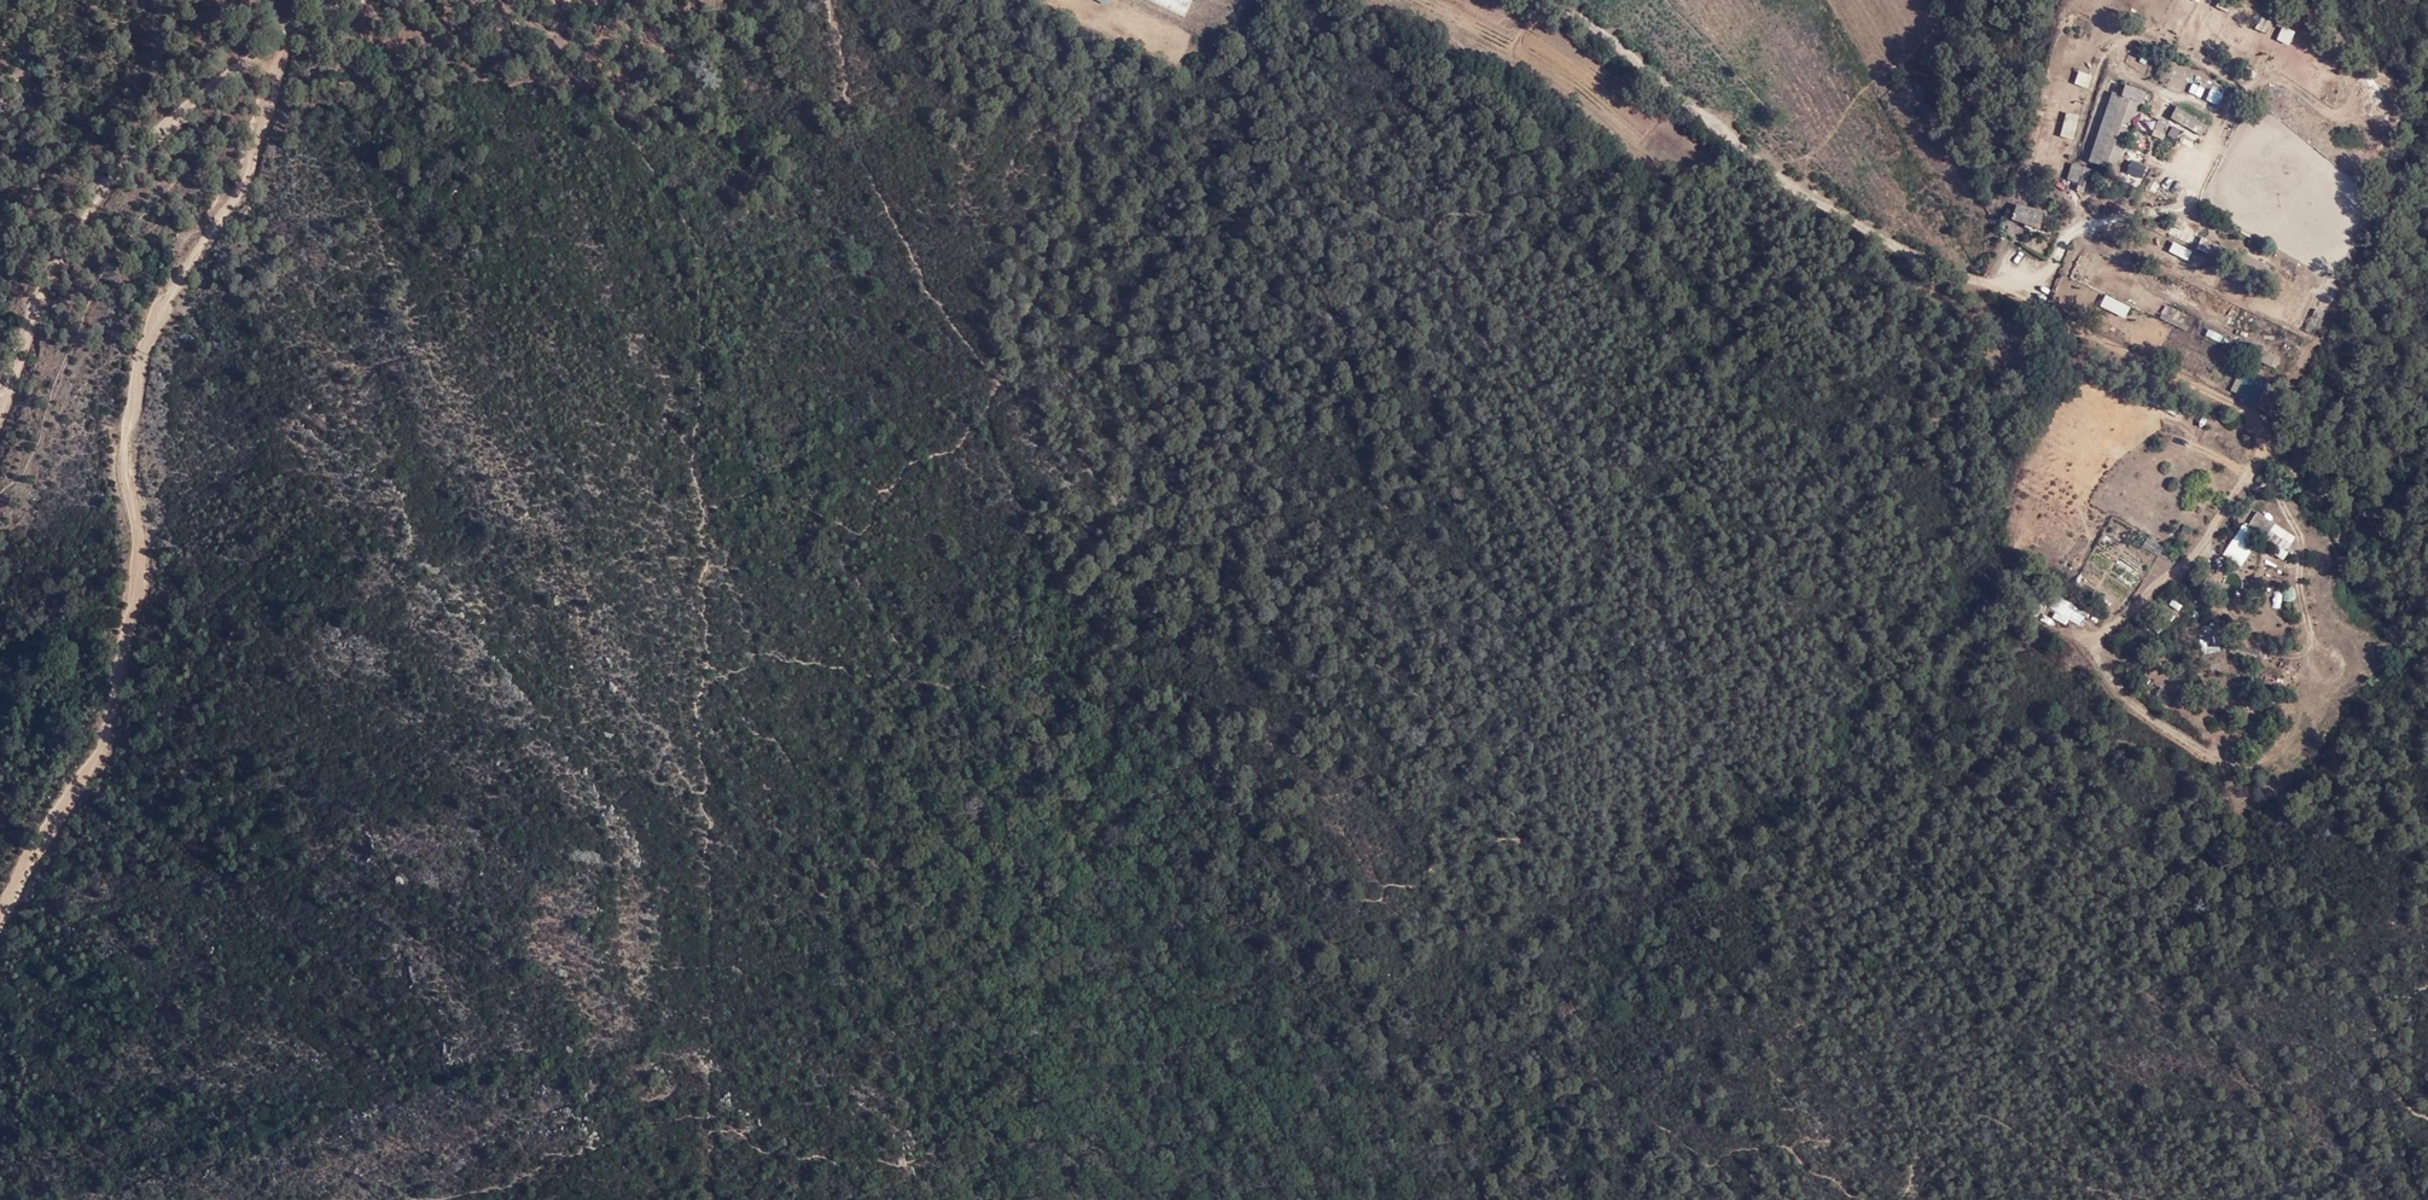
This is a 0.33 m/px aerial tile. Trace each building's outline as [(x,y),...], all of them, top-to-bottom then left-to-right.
[(2121,98),(2112,95),(2088,161),(2099,164),(2121,98)] [(2043,214),(2017,206),(2012,219),(2038,228),(2043,214)]
